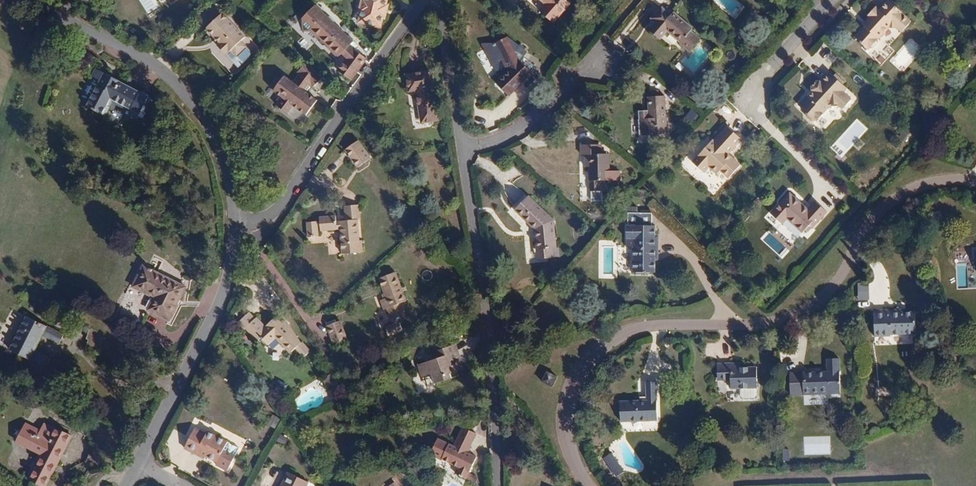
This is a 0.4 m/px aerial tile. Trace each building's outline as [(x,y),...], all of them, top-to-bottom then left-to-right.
[(389,5),(386,4),(387,0),(362,0),(359,11),(361,12),(359,22),(381,28),(383,18),(386,18),(389,5)] [(543,6),(558,18),(570,4),(566,0),(539,0),(544,5),(543,6)] [(866,22),(868,24),(865,27),(856,36),(869,48),(874,47),(879,42),(879,38),(889,27),(898,27),(902,31),(911,21),(902,13),(903,12),(889,0),(880,10),(876,7),(869,15),(871,16),(866,22)] [(558,18),(543,6),(538,12),(553,24),(558,18)] [(668,30),(682,42),(692,31),(693,30),(673,13),(672,14),(663,6),(652,19),(656,23),(651,29),(661,38),(668,30)] [(354,44),(316,7),(304,20),(304,32),(311,32),(313,30),(321,38),(319,40),(321,42),(321,45),(324,48),(327,47),(329,49),(333,45),(343,54),(354,44)] [(244,39),(222,16),(205,30),(219,45),(216,48),(224,56),(227,53),(228,54),(229,53),(235,59),(245,50),(240,43),(244,39)] [(701,39),(692,31),(682,42),(681,44),(690,52),(701,39)] [(615,42),(625,52),(636,42),(626,32),(615,42)] [(507,39),(488,51),(494,61),(503,56),(511,71),(500,82),(505,87),(512,93),(532,73),(521,61),(527,53),(518,47),(517,49),(514,50),(507,39)] [(333,45),(329,49),(339,59),(343,54),(333,45)] [(324,79),(309,64),(298,74),(301,76),(295,84),(285,78),(278,88),(287,95),(284,99),(278,107),(289,115),(294,107),(307,117),(318,102),(307,94),(312,88),(314,89),(324,79)] [(96,69),(92,78),(100,81),(103,73),(96,69)] [(438,120),(430,71),(406,75),(409,92),(417,90),(422,122),(438,120)] [(846,87),(843,84),(833,76),(829,72),(821,82),(819,81),(816,81),(811,86),(811,90),(812,91),(813,92),(809,97),(807,96),(798,106),(806,113),(807,116),(811,121),(815,120),(816,121),(829,107),(840,106),(843,108),(851,99),(843,91),(846,87)] [(149,96),(105,73),(87,107),(106,116),(113,103),(130,112),(129,116),(138,120),(149,96)] [(833,76),(843,84),(845,82),(835,73),(833,76)] [(278,88),(275,93),(284,99),(287,95),(278,88)] [(664,96),(646,97),(647,113),(638,114),(639,136),(666,134),(664,96)] [(739,165),(731,158),(729,159),(725,156),(727,155),(740,139),(726,127),(713,142),(711,140),(692,163),(703,172),(707,167),(716,174),(719,171),(727,178),(739,165)] [(371,159),(358,141),(346,150),(358,168),(371,159)] [(581,146),(581,155),(584,156),(585,170),(591,170),(591,181),(590,181),(590,191),(591,191),(591,199),(601,199),(601,192),(608,191),(608,181),(619,181),(619,171),(607,171),(607,155),(596,155),(596,146),(581,146)] [(802,232),(805,229),(809,225),(811,227),(812,228),(826,212),(815,202),(806,211),(803,208),(804,207),(789,193),(770,213),(782,224),(787,219),(802,232)] [(539,239),(540,249),(552,248),(556,247),(554,220),(530,197),(517,210),(536,228),(537,239),(539,239)] [(616,208),(612,204),(607,209),(612,213),(616,208)] [(345,221),(358,220),(361,220),(360,205),(344,206),(345,221)] [(655,239),(655,235),(655,225),(652,225),(652,213),(628,213),(628,225),(627,225),(626,239),(627,239),(627,247),(633,247),(633,272),(653,273),(655,273),(655,260),(655,256),(658,256),(659,239),(655,239)] [(358,220),(345,221),(336,222),(336,216),(319,217),(320,222),(307,223),(308,238),(319,237),(318,226),(320,226),(321,232),(340,230),(342,255),(363,253),(362,241),(359,241),(358,220)] [(553,257),(552,248),(540,249),(540,257),(553,257)] [(170,322),(188,287),(143,264),(135,280),(131,287),(153,299),(147,310),(170,322)] [(396,272),(379,279),(386,298),(381,300),(384,310),(387,309),(392,323),(393,322),(394,324),(385,327),(389,337),(402,331),(398,320),(405,317),(400,303),(406,301),(396,272)] [(859,282),(858,299),(869,300),(870,283),(859,282)] [(899,312),(899,309),(873,310),(875,338),(891,337),(891,335),(916,334),(915,312),(903,312),(899,312)] [(301,343),(285,326),(282,323),(276,317),(265,327),(256,318),(255,318),(249,312),(237,322),(244,329),(245,328),(257,341),(261,337),(268,345),(275,338),(278,336),(284,341),(281,344),(291,354),(296,349),(304,357),(311,351),(302,342),(301,343)] [(36,351),(44,337),(60,345),(65,335),(28,316),(10,350),(43,367),(48,357),(36,351)] [(339,321),(326,326),(334,345),(347,339),(339,321)] [(278,336),(275,338),(281,344),(284,341),(278,336)] [(432,374),(434,384),(459,376),(456,367),(454,361),(460,360),(456,344),(431,352),(433,360),(419,364),(423,377),(432,374)] [(790,395),(803,395),(803,391),(828,390),(828,394),(840,394),(839,358),(827,359),(827,372),(789,373),(790,395)] [(740,363),(717,363),(717,378),(731,378),(731,389),(757,388),(756,367),(741,367),(740,363)] [(334,371),(323,379),(330,389),(341,381),(334,371)] [(545,372),(542,383),(554,386),(556,375),(545,372)] [(432,374),(423,377),(425,386),(434,384),(432,374)] [(283,392),(287,384),(279,381),(275,389),(283,392)] [(620,401),(621,422),(657,421),(656,382),(647,382),(647,401),(620,401)] [(548,414),(537,414),(537,426),(549,425),(548,414)] [(46,485),(72,437),(55,428),(49,438),(40,434),(42,431),(27,423),(16,445),(40,457),(30,477),(46,485)] [(449,460),(448,462),(447,463),(457,468),(454,475),(466,480),(477,457),(468,453),(476,434),(463,428),(454,446),(438,439),(430,455),(441,460),(441,459),(442,457),(449,460)] [(197,452),(206,457),(218,463),(216,466),(228,472),(236,457),(224,451),(228,443),(208,433),(206,435),(194,429),(184,449),(196,455),(197,452)] [(286,444),(288,437),(280,434),(277,441),(286,444)] [(240,449),(228,443),(224,451),(236,457),(240,449)] [(615,460),(608,464),(616,476),(623,472),(615,460)] [(308,483),(288,472),(282,485),(284,485),(306,485),(308,483)]
